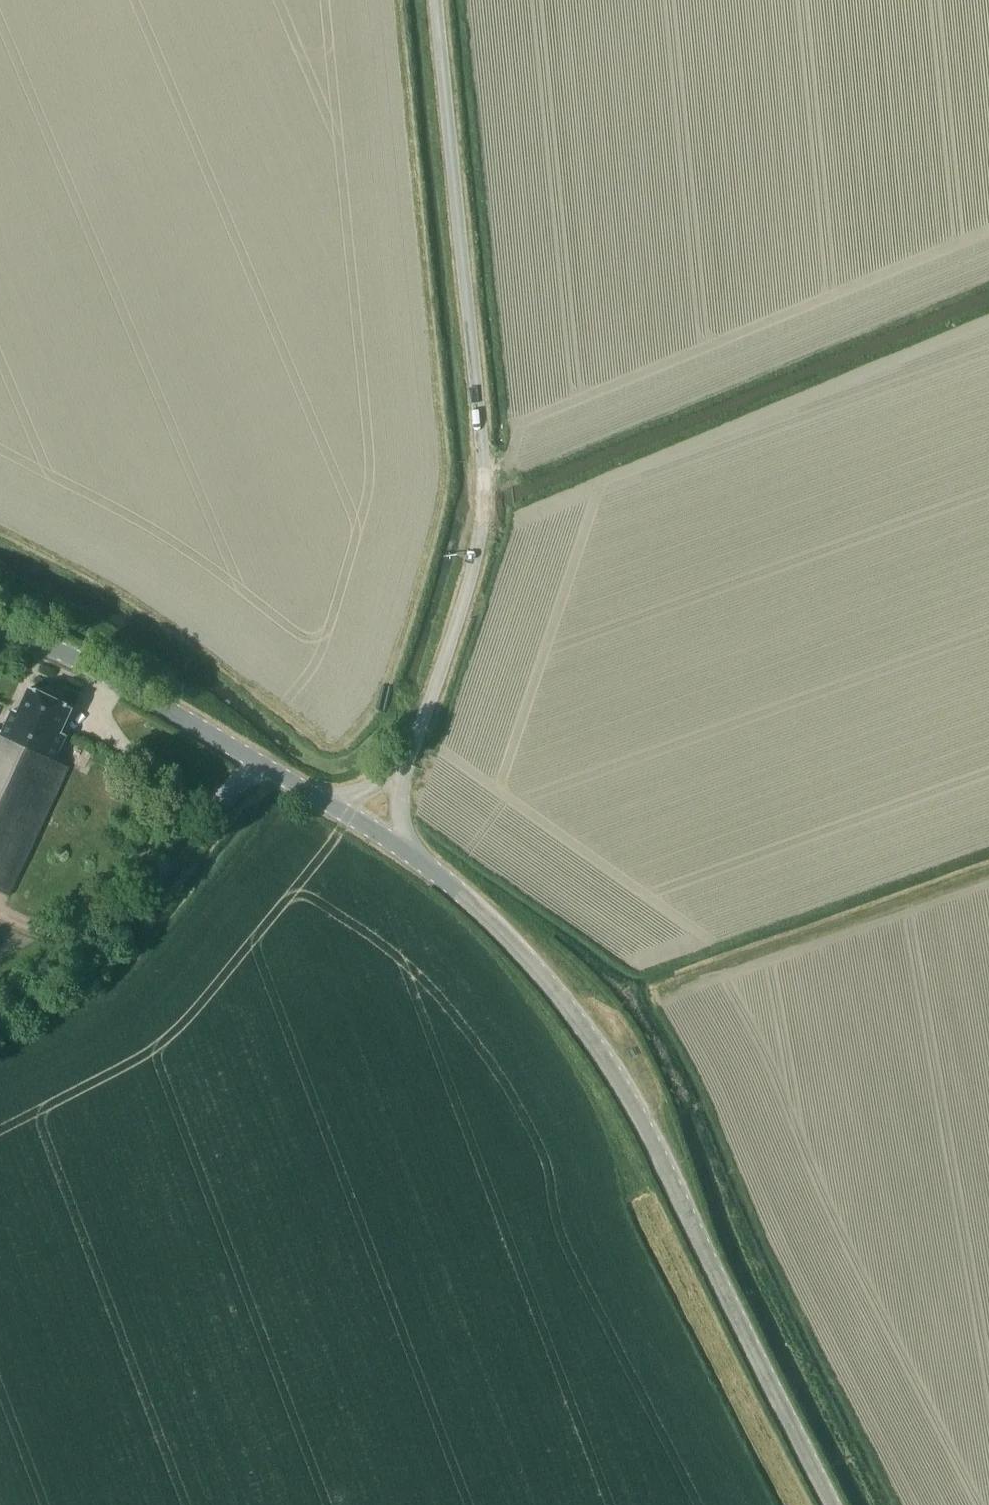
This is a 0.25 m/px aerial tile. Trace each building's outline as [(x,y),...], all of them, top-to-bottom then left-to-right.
[(73,709),(29,688),(18,711),(13,709),(3,730),(0,729),(0,891),(8,894),(71,763),(58,757),(68,736),(62,733),(73,709)]
